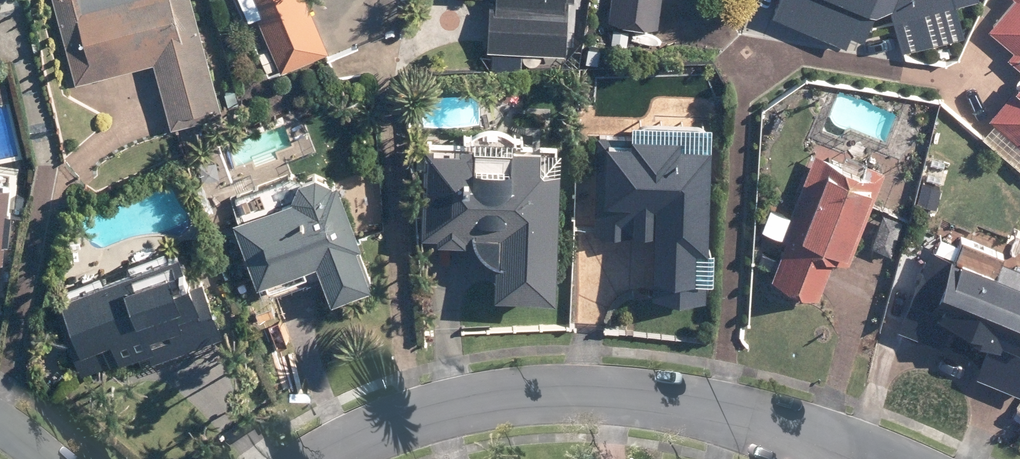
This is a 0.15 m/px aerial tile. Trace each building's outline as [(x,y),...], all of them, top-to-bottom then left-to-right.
[(186,0),(49,0),(72,84),(150,63),(167,126),(216,113),(186,0)] [(276,71),(323,51),(301,0),(246,0),(276,71)] [(487,50),(555,53),(558,0),(489,0),(487,50)] [(602,20),(653,26),(657,0),(604,0),(602,20)] [(769,16),(841,44),(845,35),(858,40),(867,17),(889,11),(901,53),(961,37),(952,6),(972,1),(972,0),(776,0),(769,16)] [(984,30),(1008,50),(1003,56),(1019,71),(1019,0),(1009,0),(984,30)] [(987,119),(1019,148),(1019,80),(987,119)] [(701,139),(591,134),(587,232),(644,234),(642,295),(700,298),(701,274),(683,273),(684,248),(697,249),(701,139)] [(533,149),(414,144),(411,233),(464,235),(488,262),(487,290),(546,292),(550,172),(532,171),(533,149)] [(879,178),(811,152),(778,237),(784,239),(768,279),(814,297),(830,257),(845,263),(879,178)] [(283,199),(226,221),(249,282),(306,261),(321,300),(361,285),(347,246),(352,244),(328,182),(307,174),(289,181),(283,199)] [(169,250),(47,298),(77,374),(142,349),(146,361),(219,333),(199,282),(184,288),(169,250)] [(945,257),(937,276),(917,268),(893,327),(937,345),(944,329),(984,346),(972,375),(1019,395),(1019,270),(997,260),(991,276),(945,257)]
